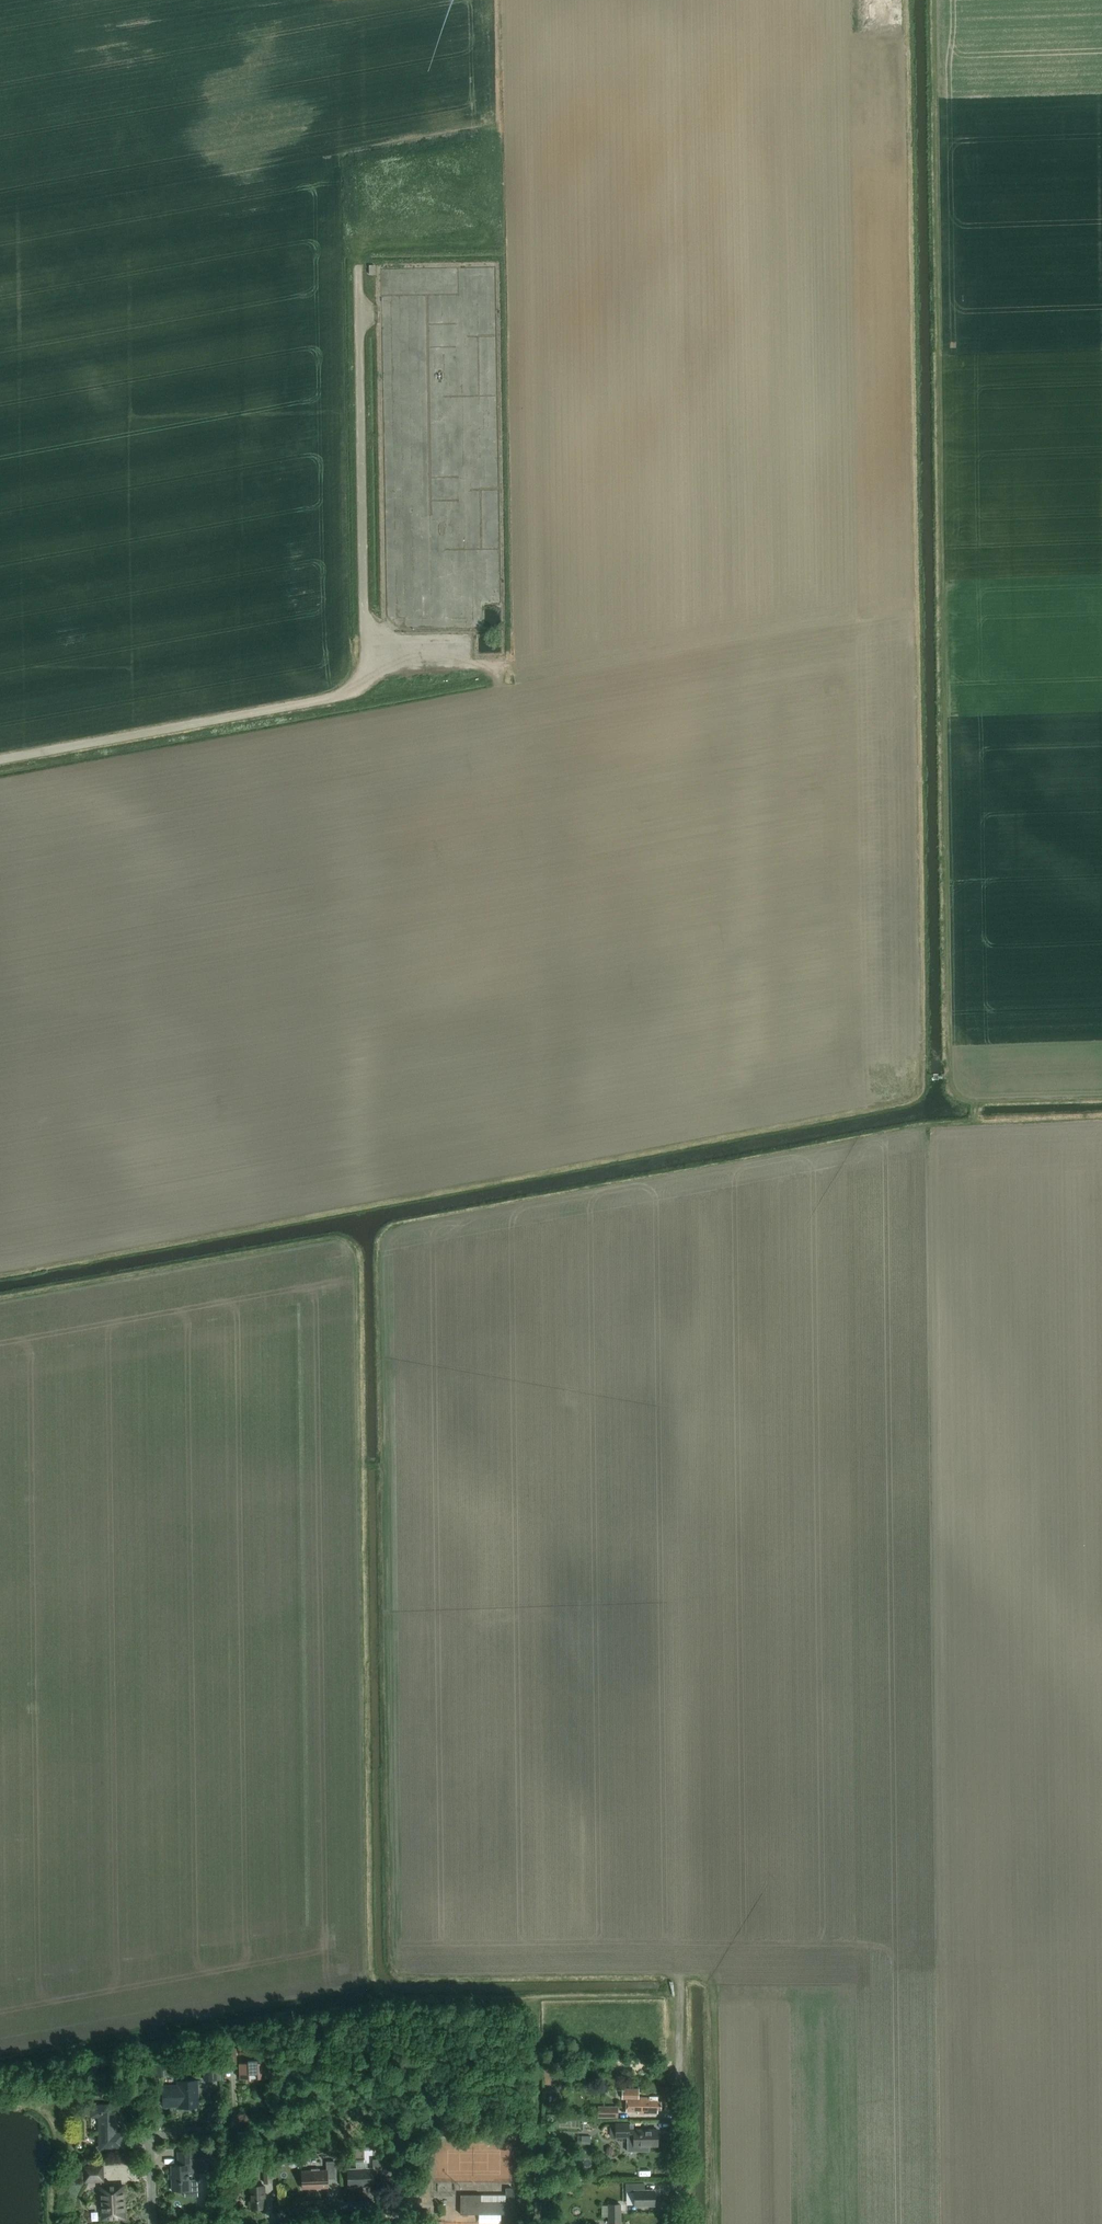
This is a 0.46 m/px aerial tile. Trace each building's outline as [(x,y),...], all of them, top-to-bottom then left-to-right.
[(230,2055),(228,2055),(228,2062),(237,2062),(236,2048),(230,2048),(230,2055)] [(212,2059),(204,2060),(205,2080),(213,2080),(212,2059)] [(249,2063),(240,2063),(241,2079),(249,2079),(250,2082),(259,2081),(259,2078),(268,2078),(267,2063),(258,2063),(258,2060),(249,2060),(249,2063)] [(179,2108),(199,2107),(198,2081),(178,2082),(178,2086),(163,2086),(164,2107),(179,2107),(179,2108)] [(622,2088),(622,2099),(626,2099),(626,2111),(639,2111),(639,2112),(658,2113),(658,2110),(662,2110),(662,2102),(658,2102),(658,2096),(649,2096),(649,2097),(639,2097),(639,2089),(622,2088)] [(124,2133),(117,2133),(117,2105),(91,2105),(88,2105),(86,2108),(85,2111),(86,2114),(88,2116),(91,2116),(91,2117),(99,2117),(100,2133),(104,2133),(104,2140),(105,2150),(124,2150),(124,2140),(124,2133)] [(597,2118),(617,2118),(617,2106),(597,2107),(597,2118)] [(617,2124),(617,2138),(634,2137),(635,2146),(635,2151),(650,2151),(650,2146),(659,2146),(658,2129),(630,2130),(630,2124),(617,2124)] [(209,2172),(208,2158),(193,2159),(193,2151),(178,2152),(179,2165),(172,2166),(172,2173),(169,2174),(169,2179),(172,2179),(173,2191),(184,2190),(185,2197),(199,2196),(199,2180),(190,2180),(190,2172),(209,2172)] [(208,2158),(209,2172),(220,2171),(219,2154),(208,2154),(208,2158)] [(374,2177),(383,2176),(382,2159),(373,2160),(374,2168),(348,2169),(349,2187),(374,2186),(374,2177)] [(329,2179),(337,2178),(336,2161),(327,2162),(328,2170),(321,2170),(321,2168),(312,2169),(313,2170),(303,2171),(304,2189),(329,2187),(329,2179)] [(86,2182),(104,2181),(103,2167),(86,2168),(86,2182)] [(214,2186),(221,2186),(220,2172),(213,2172),(214,2186)] [(655,2191),(644,2191),(644,2182),(626,2183),(626,2191),(635,2191),(635,2205),(656,2204),(655,2191)] [(103,2219),(125,2218),(124,2186),(101,2187),(103,2219)] [(251,2209),(267,2208),(266,2186),(251,2187),(252,2201),(251,2201),(251,2209)] [(514,2214),(514,2194),(506,2194),(506,2201),(481,2201),(481,2195),(460,2195),(460,2214),(514,2214)] [(621,2205),(608,2205),(608,2223),(621,2223),(621,2205)]
